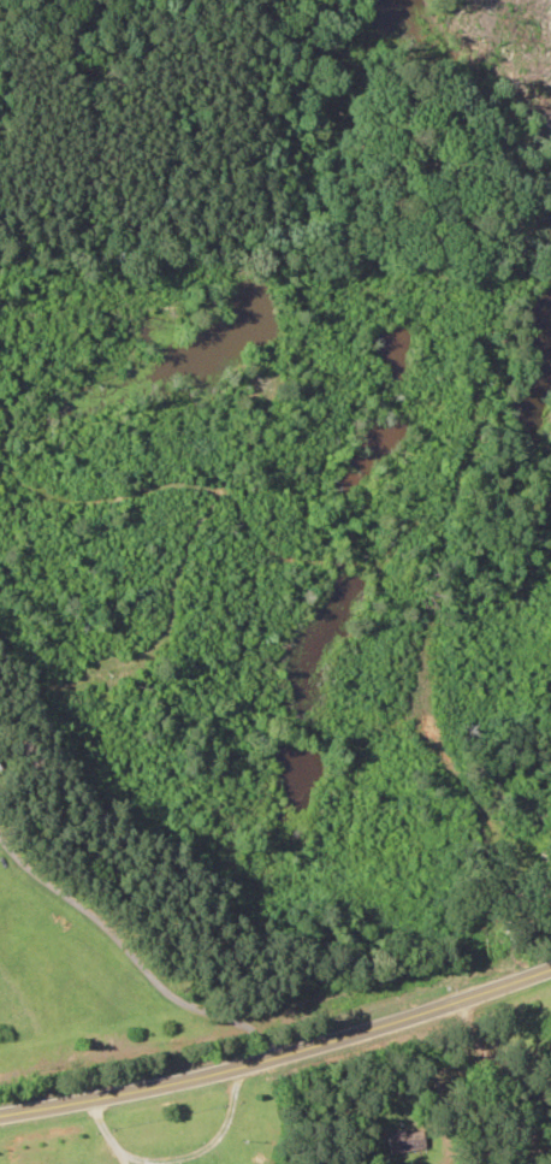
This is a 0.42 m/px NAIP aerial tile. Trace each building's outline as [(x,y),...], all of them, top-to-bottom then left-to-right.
[(388,1154),(423,1147),(419,1128),(384,1135),(388,1154)]
